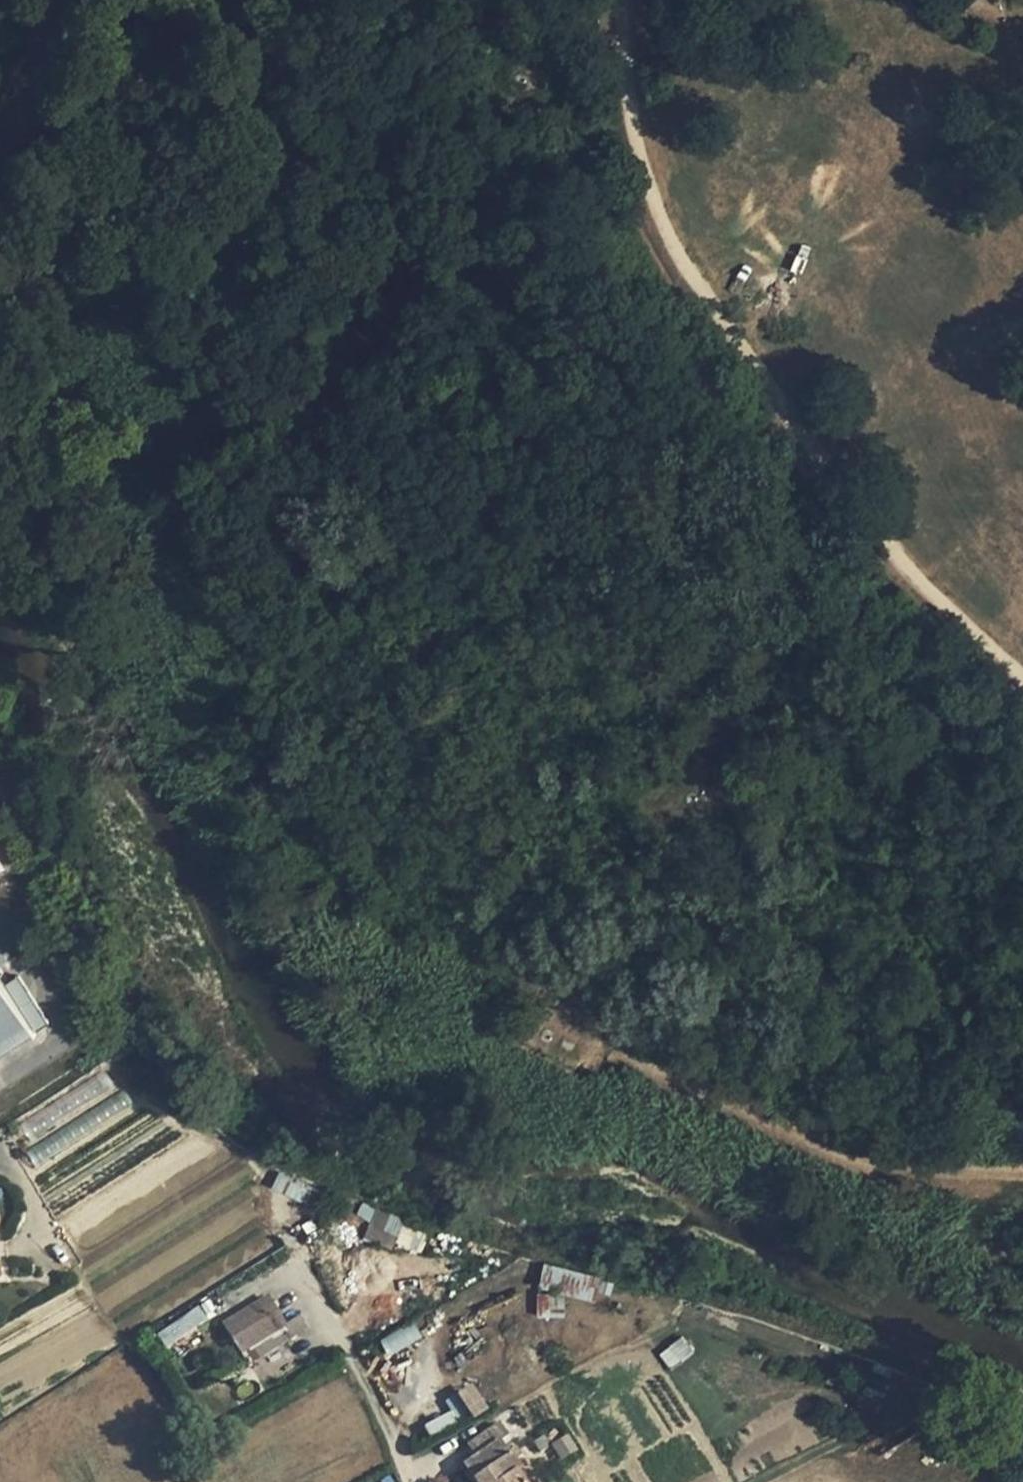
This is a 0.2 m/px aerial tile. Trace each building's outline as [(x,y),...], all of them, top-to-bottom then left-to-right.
[(0,981),(0,1056),(37,1037),(0,981)] [(108,1069),(10,1130),(35,1169),(134,1106),(108,1069)] [(374,1209),(364,1236),(391,1246),(401,1219),(374,1209)] [(224,1323),(250,1364),(309,1326),(302,1315),(286,1324),(268,1295),(224,1323)] [(198,1306),(156,1332),(164,1345),(206,1319),(198,1306)] [(657,1351),(667,1369),(695,1354),(685,1336),(657,1351)] [(515,1472),(521,1469),(515,1460),(522,1455),(499,1423),(488,1431),(496,1444),(476,1456),(464,1466),(475,1481),(522,1481),(515,1472)] [(469,1444),(476,1456),(496,1444),(488,1431),(469,1444)]
